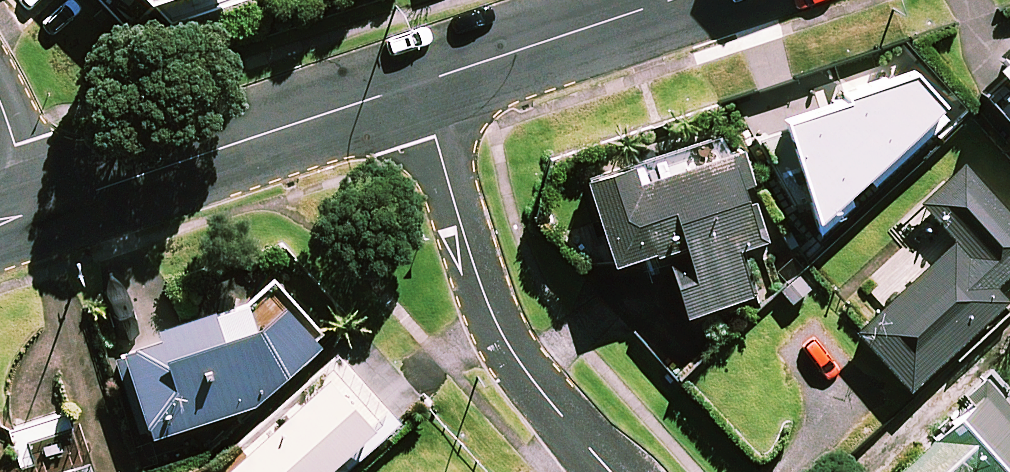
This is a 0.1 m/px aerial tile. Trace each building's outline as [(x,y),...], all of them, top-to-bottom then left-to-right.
[(261,0),(147,0),(174,29),(261,0)] [(835,160),(852,184),(863,176),(869,184),(901,161),(895,152),(948,113),(901,49),(761,152),(791,192),(835,160)] [(978,77),(1009,114),(1009,49),(978,77)] [(759,229),(728,128),(632,157),(585,172),(612,257),(664,241),(685,311),(752,290),(736,236),(759,229)] [(966,155),(919,197),(955,237),(856,326),(909,386),(1009,297),(995,281),(1009,268),(1009,204),(966,155)] [(283,313),(258,336),(225,346),(215,316),(158,335),(162,346),(124,358),(153,444),(237,417),(246,426),(323,355),(283,313)] [(377,436),(329,384),(234,471),(339,471),(377,436)] [(991,384),(887,471),(1009,471),(1009,407),(991,384)]
